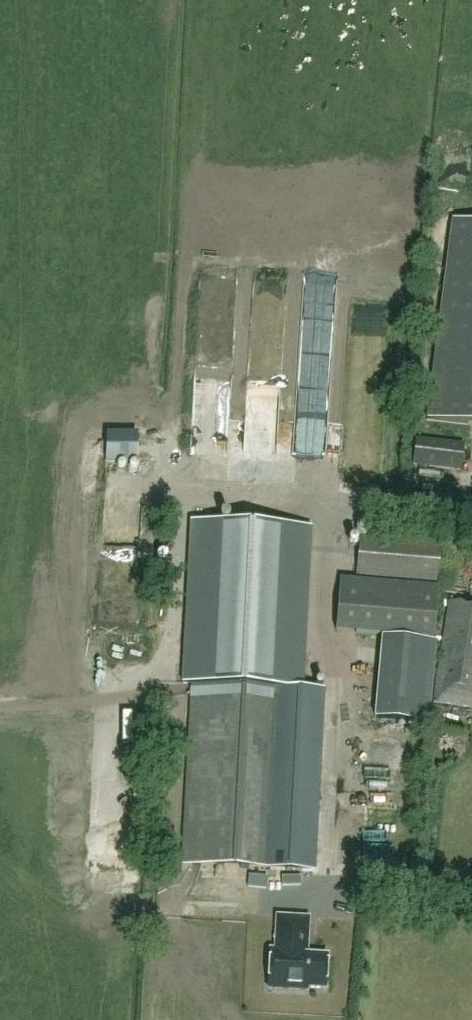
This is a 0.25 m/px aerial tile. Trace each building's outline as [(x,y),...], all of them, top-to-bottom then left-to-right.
[(427,421),(471,427),(471,224),(452,221),(427,421)] [(456,467),(458,445),(419,443),(417,465),(456,467)] [(316,872),(325,709),(295,708),(302,529),(200,525),(181,865),(316,872)] [(436,581),(439,543),(360,537),(357,574),(436,581)] [(432,638),(432,637),(437,587),(340,579),(336,630),(432,638)] [(449,602),(433,702),(471,709),(471,606),(449,602)] [(375,719),(428,723),(435,642),(382,638),(375,719)] [(281,917),(277,916),(275,950),(271,949),(269,990),(307,992),(308,989),(326,990),(328,956),(306,955),(307,945),(308,945),(309,918),(305,918),(305,919),(281,918),(281,917)]
